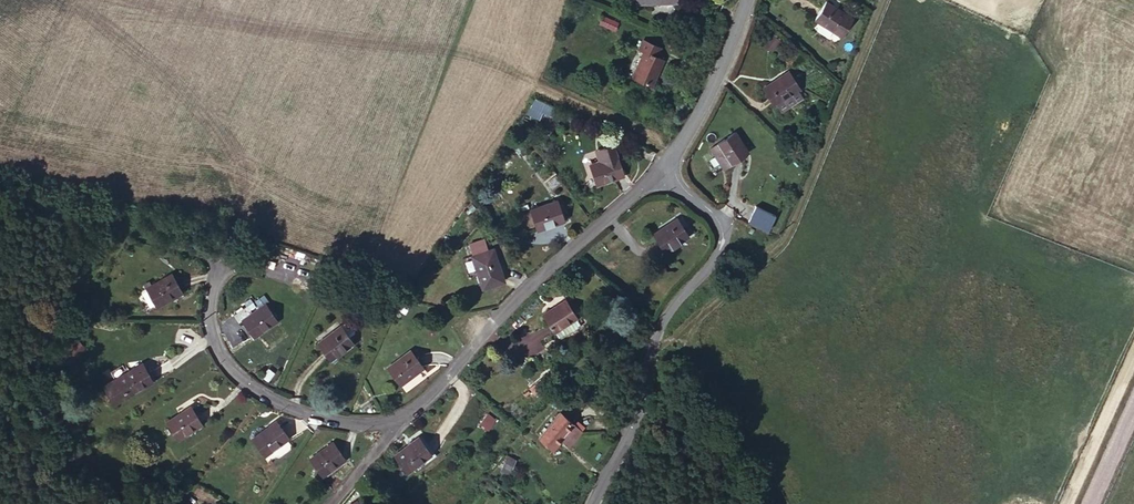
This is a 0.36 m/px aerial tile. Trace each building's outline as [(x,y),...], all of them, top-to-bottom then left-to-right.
[(832,0),(818,0),(810,10),(835,28),(848,11),(832,0)] [(614,30),(618,20),(602,15),(598,24),(614,30)] [(655,55),(659,43),(642,38),(638,50),(642,51),(633,77),(652,84),(661,57),(655,55)] [(765,99),(787,88),(790,85),(779,66),(754,81),(763,101),(765,99)] [(790,94),(787,88),(765,99),(769,107),(790,94)] [(552,116),(555,107),(554,107),(535,100),(527,113),(541,120),(544,113),(552,116)] [(718,154),(735,140),(721,121),(703,136),(718,154)] [(739,147),(735,140),(718,154),(722,160),(739,147)] [(595,182),(622,168),(613,148),(586,161),(595,182)] [(795,160),(787,156),(777,171),(785,178),(795,160)] [(559,215),(551,198),(524,211),(532,228),(559,215)] [(686,232),(674,215),(651,232),(664,249),(686,232)] [(775,238),(782,229),(765,216),(758,225),(775,238)] [(497,282),(492,261),(470,267),(474,288),(497,282)] [(150,284),(150,285),(160,302),(183,289),(174,271),(150,284)] [(330,294),(333,284),(320,280),(317,290),(330,294)] [(160,302),(150,285),(141,291),(150,307),(160,302)] [(555,337),(572,319),(573,319),(554,301),(536,323),(553,339),(555,337)] [(262,302),(247,315),(239,321),(252,338),(275,319),(262,302)] [(239,321),(247,315),(240,306),(228,316),(235,324),(239,321)] [(338,322),(347,333),(353,329),(354,326),(353,322),(350,318),(346,318),(338,322)] [(577,324),(572,319),(555,337),(560,342),(577,324)] [(352,340),(347,333),(338,322),(314,340),(328,359),(352,340)] [(399,381),(422,363),(409,347),(387,365),(399,381)] [(152,375),(142,358),(118,372),(127,389),(152,375)] [(175,430),(199,415),(187,396),(163,412),(175,430)] [(489,430),(496,420),(488,414),(481,424),(489,430)] [(548,442),(559,428),(546,417),(529,437),(543,449),(548,442)] [(265,446),(280,436),(283,434),(272,418),(248,434),(259,450),(265,446)] [(567,436),(559,428),(548,442),(555,449),(567,436)] [(403,470),(427,454),(414,435),(390,452),(403,470)] [(286,444),(280,436),(265,446),(270,455),(286,444)] [(543,449),(529,437),(524,443),(537,455),(543,449)] [(340,456),(327,438),(303,453),(315,472),(340,456)] [(508,458),(503,473),(511,476),(516,461),(508,458)]
